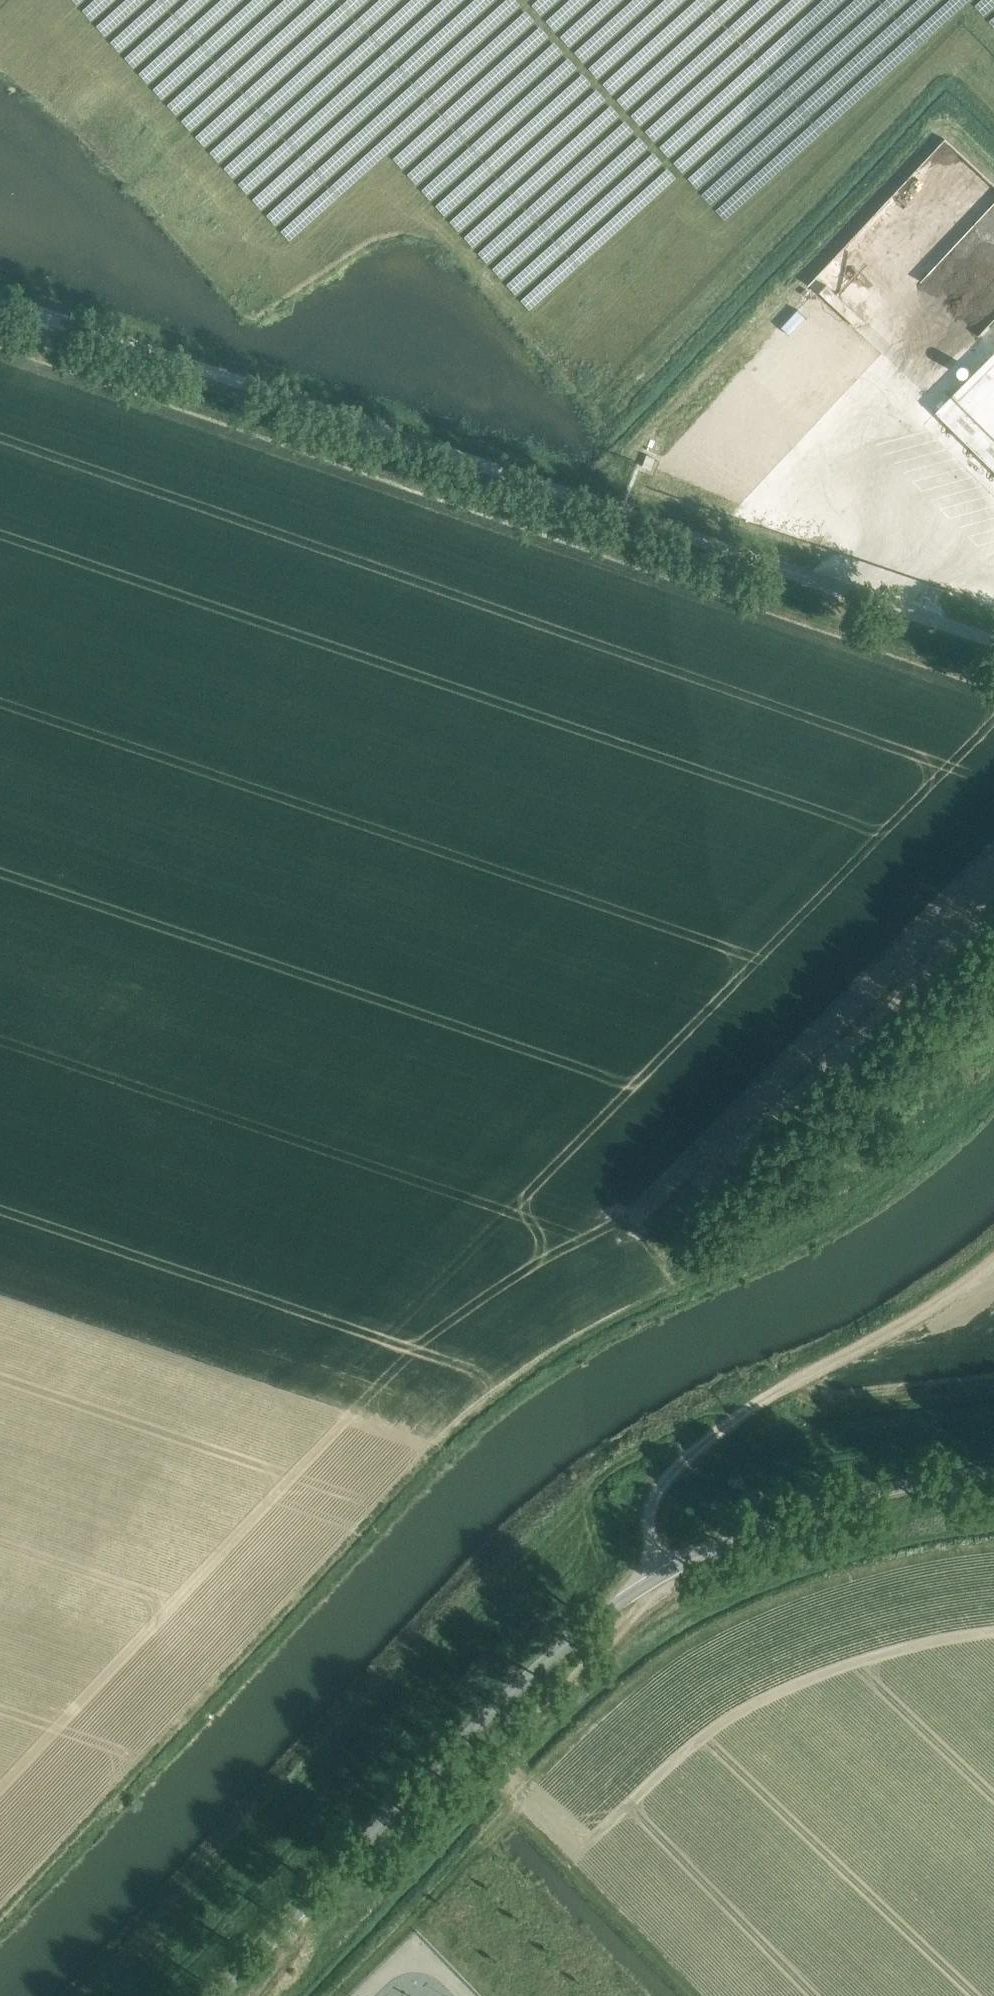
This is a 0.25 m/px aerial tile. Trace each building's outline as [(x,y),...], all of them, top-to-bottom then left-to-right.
[(900,441),(901,431),(900,425),(899,413),(897,405),(894,396),(890,389),(886,380),(880,372),(874,366),(866,358),(859,353),(854,350),(843,345),(834,341),(825,339),(815,338),(807,337),(799,338),(789,339),(779,341),(771,344),(760,350),(754,353),(748,358),(740,365),(730,377),(723,389),(720,396),(715,412),(713,421),(713,431),(713,441),(715,451),(720,467),(724,476),(730,485),(740,498),(753,508),(764,515),(771,518),(779,521),(789,524),(799,525),(807,525),(815,525),(825,524),(834,521),(843,518),(854,513),(861,508),(867,503),(874,497),(881,489),(886,483),(890,476),(894,466),(897,457),(899,449),(900,441)] [(992,370),(983,380),(976,389),(969,399),(963,411),(958,424),(955,438),(953,449),(952,463),(952,474),(954,488),(957,502),(961,515),(967,527),(973,537),(983,550),(990,559),(993,562),(993,368),(992,370)] [(950,568),(954,579),(989,561),(983,551),(950,568)]
